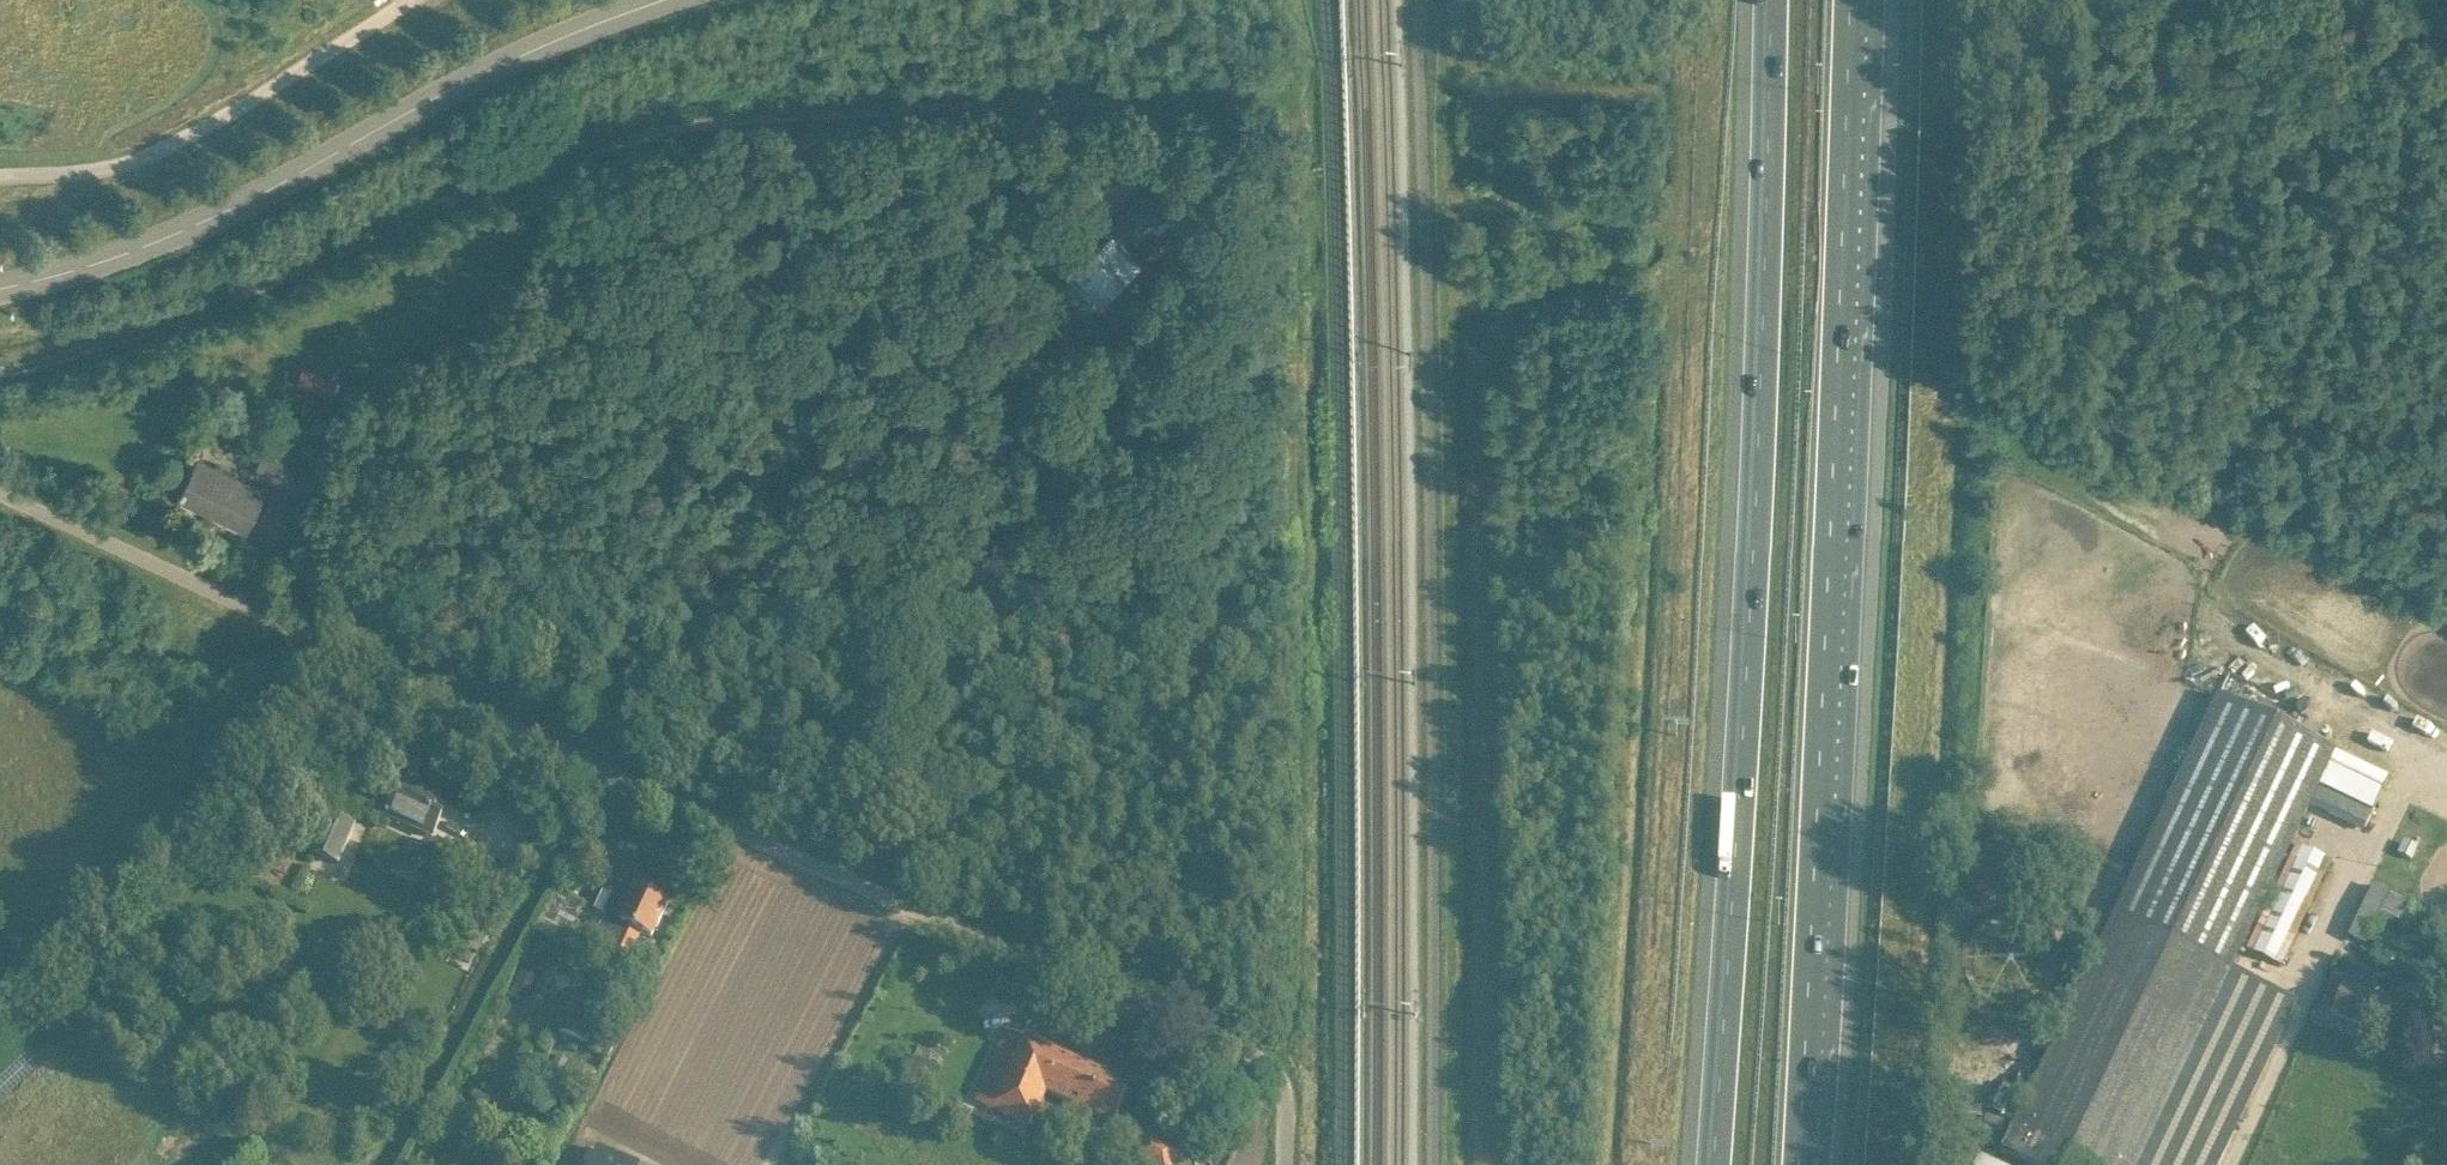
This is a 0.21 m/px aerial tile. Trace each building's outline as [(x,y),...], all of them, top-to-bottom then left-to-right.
[(1151,195),(1120,223),(1138,243),(1169,214),(1151,195)] [(1180,235),(1169,223),(1144,246),(1155,258),(1180,235)] [(1078,267),(1070,275),(1073,278),(1099,306),(1109,317),(1115,316),(1130,303),(1115,287),(1140,265),(1123,247),(1112,235),(1100,246),(1087,259),(1083,254),(1074,263),(1078,267)] [(331,395),(338,381),(303,363),(296,378),(331,395)] [(309,494),(324,461),(270,436),(255,469),(309,494)] [(181,496),(247,528),(265,489),(199,458),(192,475),(181,496)] [(2001,1154),(2023,1164),(2219,1164),(2298,1001),(2233,969),(2243,947),(2293,843),(2301,826),(2310,807),(2363,832),(2372,814),(2319,789),(2320,786),(2372,811),(2388,777),(2336,752),(2295,732),(2219,696),(2219,698),(2112,921),(2098,915),(2097,916),(2092,913),(2075,949),(2081,952),(2080,953),(2094,959),(2001,1154)] [(2358,743),(2353,754),(2392,771),(2397,760),(2358,743)] [(386,817),(433,838),(443,816),(435,812),(440,800),(401,782),(386,817)] [(354,826),(330,815),(313,853),(338,864),(354,826)] [(370,848),(364,865),(377,870),(383,853),(370,848)] [(2289,972),(2331,860),(2302,849),(2260,961),(2289,972)] [(621,885),(592,946),(598,949),(628,963),(634,951),(642,934),(643,934),(652,939),(658,926),(668,904),(636,889),(635,892),(621,885)] [(2349,937),(2364,944),(2379,913),(2401,923),(2409,905),(2389,895),(2389,894),(2373,887),(2349,937)] [(525,968),(516,982),(535,992),(543,978),(525,968)] [(2375,998),(2345,987),(2348,980),(2334,975),(2324,1001),(2337,1006),(2333,1017),(2364,1028),(2375,998)] [(581,987),(559,1030),(586,1044),(608,1001),(581,987)] [(617,1004),(611,1017),(626,1025),(632,1012),(617,1004)] [(1022,1037),(1008,1031),(978,1103),(1031,1126),(1046,1092),(1115,1123),(1131,1086),(1022,1037)] [(914,1058),(896,1096),(922,1109),(941,1071),(914,1058)] [(588,1066),(583,1077),(592,1082),(598,1071),(588,1066)] [(1133,1159),(1144,1164),(1174,1164),(1180,1152),(1147,1134),(1133,1159)] [(599,1150),(591,1164),(626,1164),(599,1150)]
